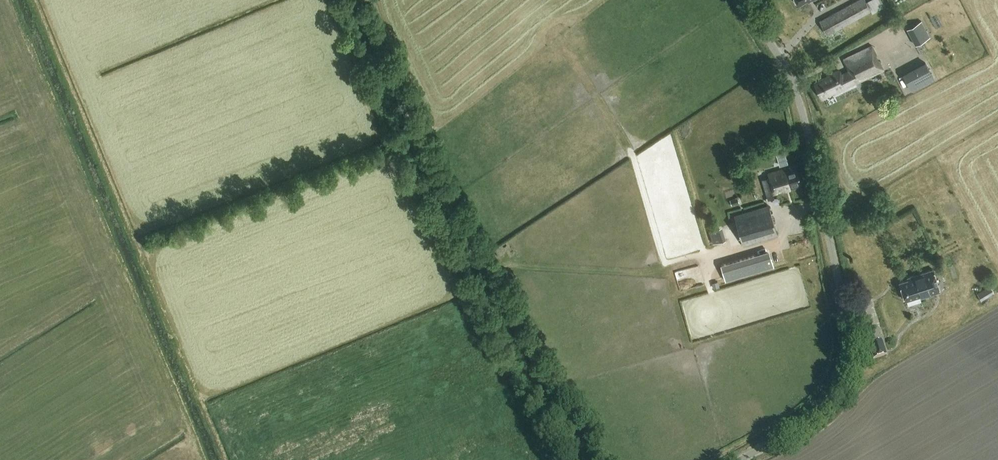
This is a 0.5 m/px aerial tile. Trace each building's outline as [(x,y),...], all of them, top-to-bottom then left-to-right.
[(871,11),(865,0),(857,0),(819,21),(827,35),(871,11)] [(911,27),(920,44),(934,37),(925,20),(911,27)] [(872,46),(865,49),(843,60),(852,77),(844,80),(840,72),(815,84),(823,100),(831,96),(831,95),(883,70),(872,46)] [(908,71),(916,89),(940,79),(932,60),(908,71)] [(774,193),(802,186),(797,165),(768,173),(774,193)] [(768,205),(734,215),(743,245),(777,235),(768,205)] [(718,223),(711,225),(715,243),(730,239),(726,225),(719,227),(718,223)] [(769,251),(720,265),(725,281),(731,279),(773,266),(770,257),(769,251)] [(900,282),(905,299),(921,295),(921,297),(939,290),(933,270),(920,273),(921,274),(915,276),(915,275),(908,277),(909,279),(900,282)] [(984,299),(997,294),(995,285),(980,290),(984,299)] [(882,342),(869,346),(873,359),(886,355),(882,342)]
